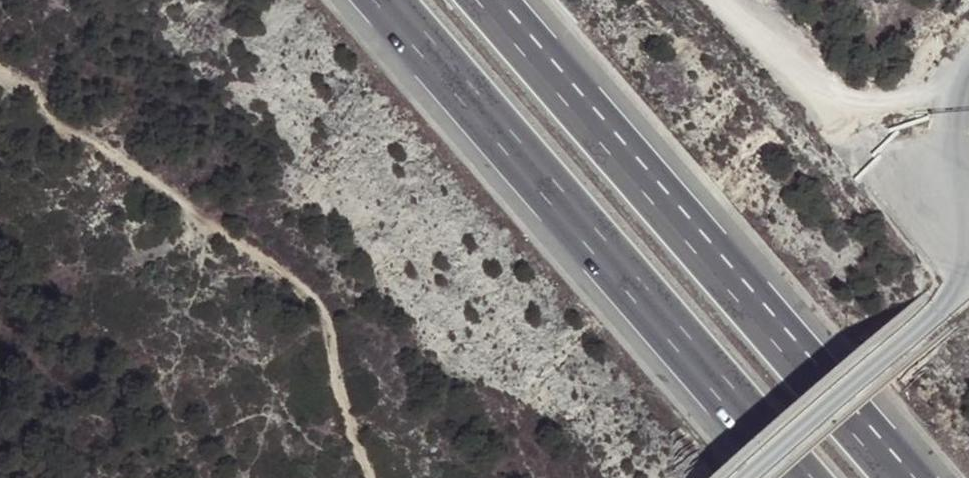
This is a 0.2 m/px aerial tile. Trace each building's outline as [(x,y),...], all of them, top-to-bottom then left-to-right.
[(909,469),(915,477),(922,477),(947,460),(939,449),(909,469)]
